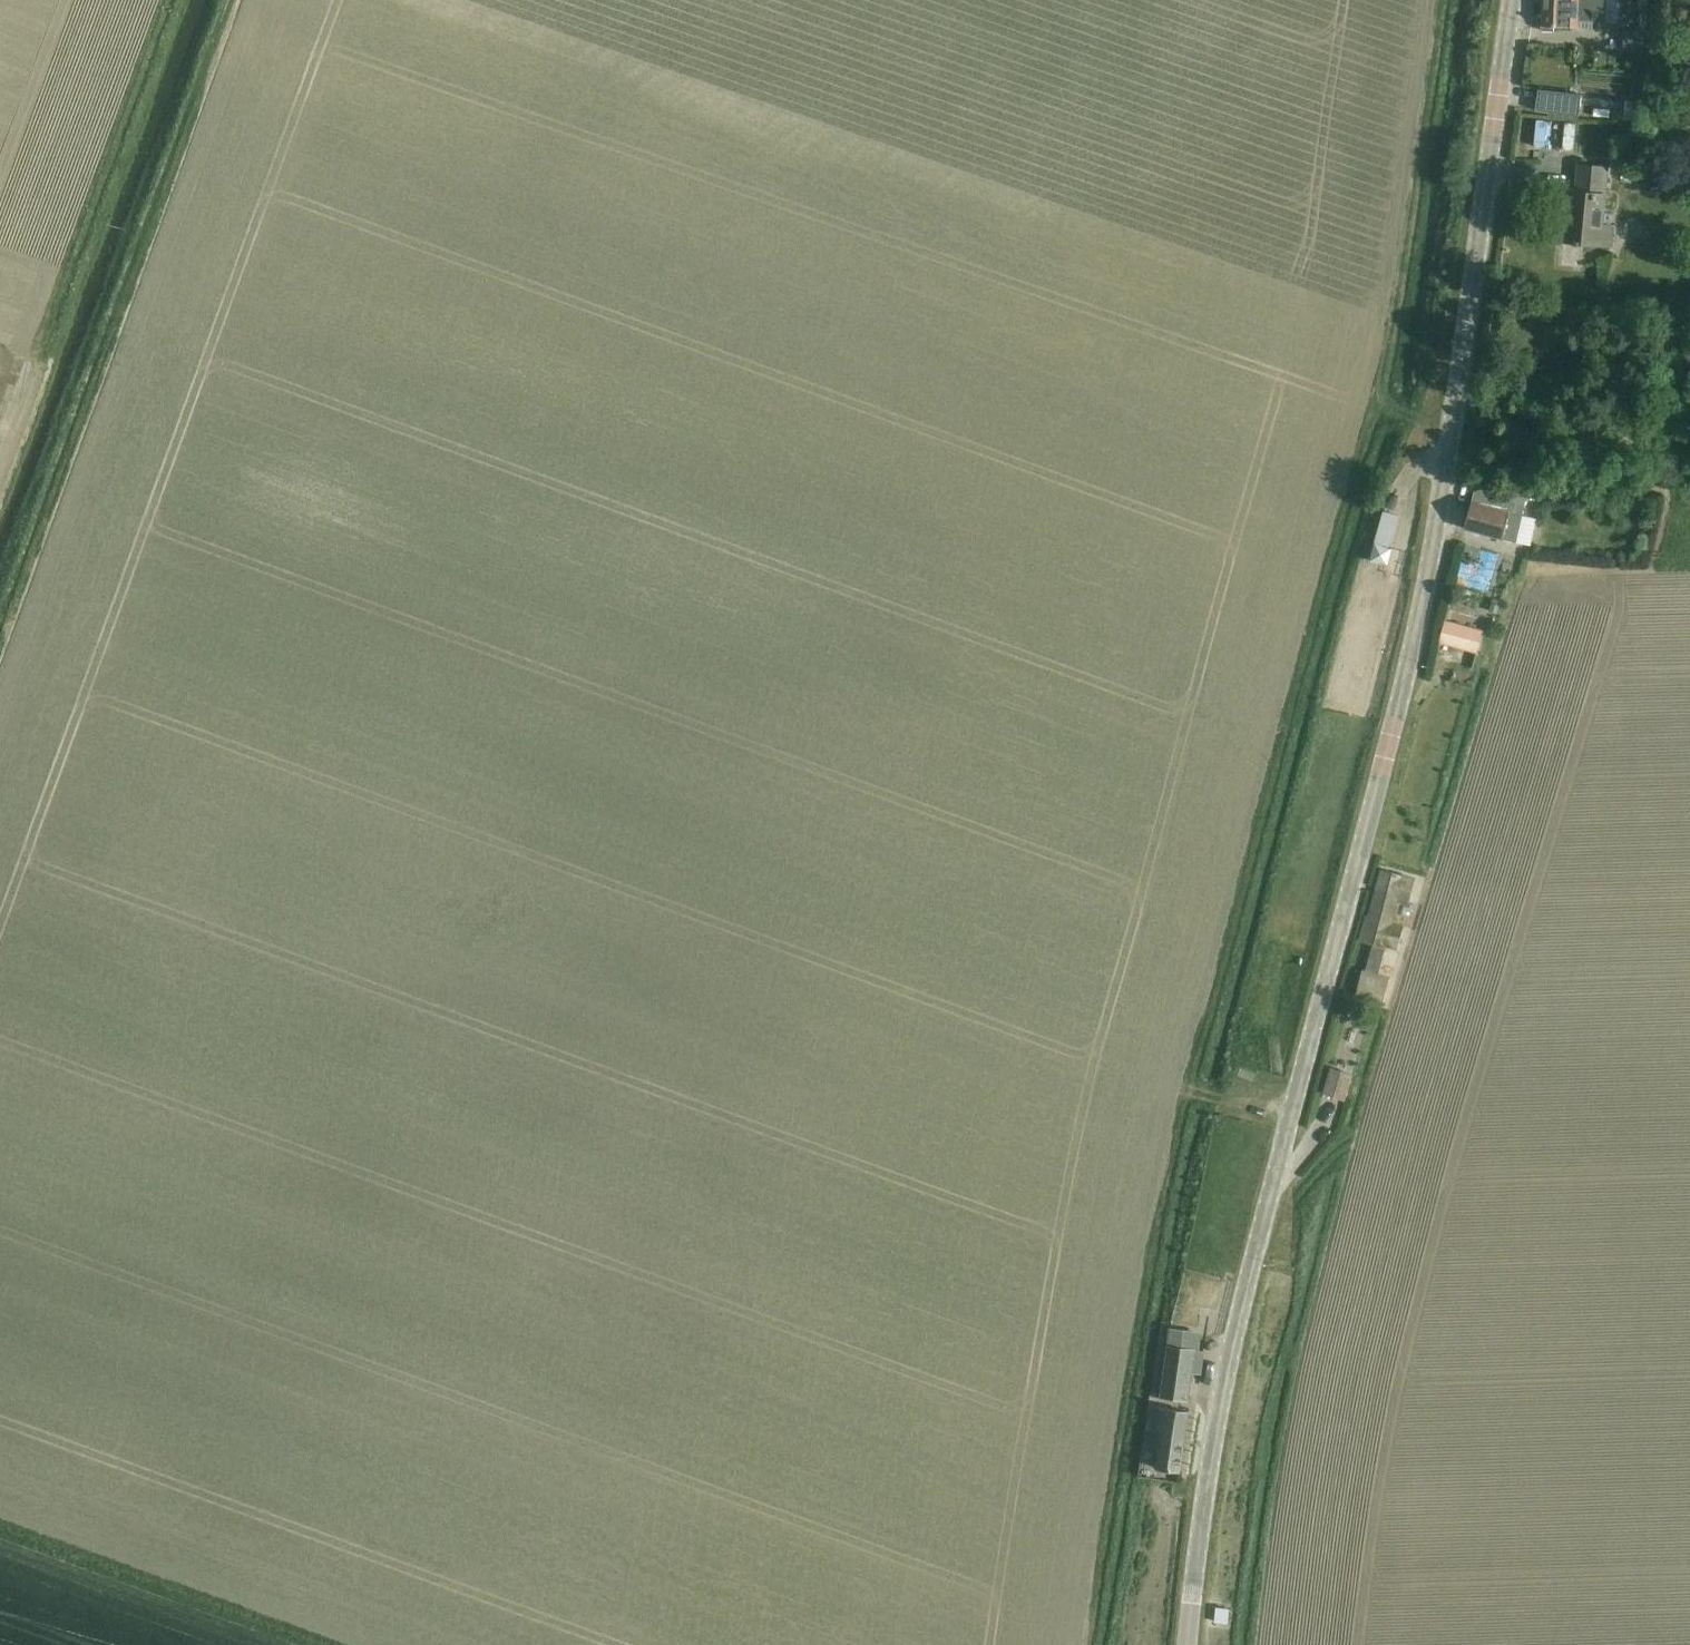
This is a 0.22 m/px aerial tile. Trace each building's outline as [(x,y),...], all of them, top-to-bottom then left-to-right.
[(1542,26),(1579,28),(1579,21),(1622,22),(1631,23),(1632,0),(1543,0),(1542,26)] [(1640,50),(1643,32),(1637,32),(1624,31),(1622,49),(1640,50)] [(1539,88),(1536,110),(1579,116),(1582,95),(1539,88)] [(1614,230),(1601,229),(1604,195),(1611,196),(1611,190),(1605,189),(1607,168),(1579,165),(1576,191),(1567,191),(1567,192),(1570,192),(1567,218),(1564,218),(1562,242),(1613,246),(1614,230)] [(1525,498),(1498,490),(1476,485),(1465,528),(1514,541),(1525,498)] [(1384,512),(1375,543),(1390,548),(1399,516),(1384,512)] [(1498,641),(1505,617),(1466,607),(1460,630),(1498,641)] [(1409,902),(1415,879),(1382,870),(1369,918),(1372,919),(1367,939),(1398,947),(1403,925),(1392,922),(1398,899),(1409,902)] [(1383,1001),(1389,982),(1361,974),(1356,994),(1383,1001)] [(1353,1074),(1331,1067),(1323,1093),(1345,1100),(1353,1074)] [(1195,1349),(1173,1346),(1168,1346),(1161,1396),(1188,1400),(1195,1349)] [(1189,1411),(1167,1408),(1160,1407),(1156,1430),(1161,1431),(1156,1467),(1180,1471),(1189,1411)]
